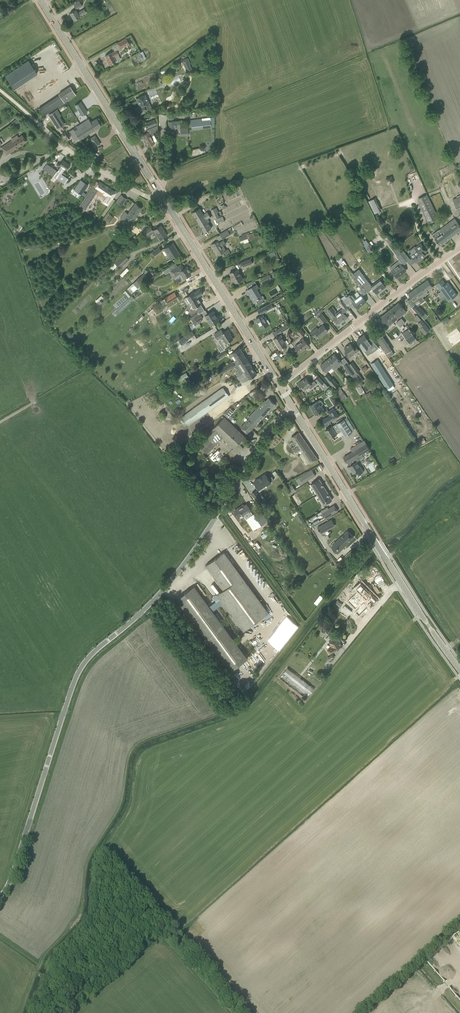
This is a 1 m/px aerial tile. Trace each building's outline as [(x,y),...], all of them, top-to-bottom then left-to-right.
[(73,4),(77,9),(82,6),(80,3),(79,0),(73,4)] [(84,9),(78,13),(75,10),(69,13),(74,20),(86,13),(84,9)] [(108,60),(107,61),(109,64),(115,61),(115,62),(120,59),(117,55),(118,54),(118,53),(122,49),(122,48),(129,44),(126,38),(117,43),(120,48),(116,50),(111,53),(105,56),(108,60)] [(139,52),(132,56),(136,64),(143,60),(143,59),(146,58),(142,51),(140,53),(139,52)] [(13,88),(36,73),(27,59),(4,74),(13,88)] [(166,82),(168,87),(181,81),(178,76),(166,82)] [(58,94),(64,102),(76,94),(70,86),(58,94)] [(149,103),(150,103),(145,94),(136,98),(140,107),(135,109),(137,114),(151,108),(149,103)] [(80,102),(75,105),(78,110),(80,113),(82,111),(84,114),(87,113),(83,107),(80,102)] [(56,109),(48,114),(58,129),(61,126),(58,122),(61,120),(59,117),(61,116),(56,109)] [(202,119),(191,120),(192,129),(214,128),(214,117),(202,118),(202,119)] [(11,124),(14,127),(20,122),(17,118),(11,124)] [(73,128),(69,131),(75,141),(78,139),(77,138),(78,138),(79,138),(79,139),(101,126),(96,118),(90,122),(88,119),(76,127),(77,129),(74,131),(73,128)] [(173,121),(168,121),(169,132),(174,131),(176,131),(175,128),(179,128),(180,128),(180,121),(173,121)] [(153,133),(158,131),(157,125),(147,129),(148,132),(142,136),(147,146),(155,143),(151,136),(154,135),(153,133)] [(1,147),(6,154),(22,144),(26,141),(22,135),(18,137),(17,135),(13,138),(12,138),(13,140),(1,147)] [(68,178),(61,173),(64,169),(66,170),(70,164),(62,159),(58,165),(60,166),(57,170),(46,163),(43,169),(64,183),(68,178)] [(38,167),(25,174),(27,177),(40,170),(38,167)] [(74,186),(72,189),(73,190),(74,190),(81,195),(81,194),(83,192),(88,184),(80,180),(76,187),(74,186)] [(99,181),(95,187),(98,188),(99,189),(96,193),(100,195),(102,192),(107,196),(103,202),(107,205),(112,199),(116,193),(105,186),(102,183),(99,181)] [(93,185),(81,203),(86,206),(98,188),(95,187),(93,185)] [(426,195),(418,199),(420,204),(419,204),(428,223),(439,218),(428,194),(426,195)] [(121,195),(115,202),(121,206),(126,199),(121,195)] [(373,213),(380,211),(374,198),(368,200),(373,213)] [(120,218),(128,225),(142,208),(135,203),(127,213),(125,211),(120,218)] [(199,223),(207,219),(210,217),(207,212),(203,214),(199,208),(193,212),(199,223)] [(435,238),(440,246),(459,230),(459,226),(455,218),(443,227),(439,230),(441,233),(435,238)] [(207,219),(199,223),(204,232),(211,228),(208,223),(209,222),(207,219)] [(153,230),(152,231),(156,237),(157,236),(160,240),(163,238),(167,235),(161,225),(156,228),(153,230)] [(143,232),(146,236),(152,231),(150,227),(143,232)] [(220,235),(223,239),(234,233),(231,229),(220,235)] [(385,235),(383,237),(389,244),(391,242),(385,235)] [(216,252),(217,254),(218,254),(219,255),(221,253),(223,256),(229,253),(226,249),(225,249),(223,245),(225,244),(223,240),(219,242),(218,241),(211,244),(214,248),(215,248),(217,251),(216,252)] [(389,244),(388,244),(397,255),(397,256),(398,255),(404,263),(407,261),(406,261),(401,253),(400,253),(394,243),(392,241),(391,242),(389,244)] [(164,248),(171,259),(179,254),(172,243),(164,248)] [(410,255),(416,262),(425,255),(423,253),(427,251),(421,243),(417,246),(419,249),(410,255)] [(159,247),(151,252),(154,255),(154,256),(161,251),(159,247)] [(401,252),(400,253),(401,253),(406,261),(409,259),(403,251),(401,252)] [(113,263),(120,269),(129,259),(123,253),(113,263)] [(241,263),(237,264),(239,268),(243,266),(243,267),(252,263),(250,258),(241,262),(241,263)] [(391,270),(394,273),(397,277),(406,270),(400,263),(391,270)] [(189,270),(186,266),(183,268),(181,264),(173,269),(171,266),(163,270),(165,274),(170,271),(173,275),(176,273),(177,275),(180,274),(183,279),(183,278),(184,279),(187,277),(187,276),(191,274),(190,273),(191,272),(189,270)] [(122,276),(129,269),(126,267),(119,274),(122,276)] [(230,273),(235,283),(242,279),(237,269),(230,273)] [(358,279),(357,280),(367,292),(370,289),(367,286),(370,284),(364,276),(366,274),(363,270),(361,272),(359,273),(356,269),(352,272),(356,277),(358,279)] [(130,285),(130,286),(129,287),(134,291),(137,288),(138,290),(145,284),(144,282),(149,278),(144,273),(130,285)] [(260,278),(263,283),(272,279),(270,274),(260,278)] [(371,286),(374,289),(377,293),(385,286),(380,279),(371,286)] [(426,291),(433,286),(428,279),(408,294),(414,303),(428,293),(426,291)] [(367,292),(357,280),(356,281),(355,281),(355,282),(364,294),(367,292)] [(439,288),(448,301),(457,295),(448,282),(439,288)] [(256,284),(245,291),(247,294),(248,294),(253,301),(261,296),(256,289),(258,287),(256,284)] [(187,297),(194,308),(201,304),(197,297),(203,293),(200,289),(194,292),(187,297)] [(164,298),(168,303),(178,297),(175,291),(164,298)] [(356,306),(357,308),(366,301),(360,294),(355,298),(352,294),(343,301),(348,308),(351,306),(353,308),(356,306)] [(345,314),(350,310),(348,308),(343,301),(342,300),(339,302),(343,308),(336,313),(332,307),(327,310),(338,324),(347,317),(345,314)] [(274,307),(273,305),(277,304),(275,301),(258,310),(260,314),(274,307)] [(376,320),(379,324),(384,330),(402,315),(406,311),(404,309),(399,302),(376,320)] [(416,305),(412,308),(420,316),(424,313),(416,305)] [(219,320),(213,311),(205,316),(211,325),(219,320)] [(193,318),(191,319),(195,325),(198,323),(197,322),(203,318),(203,317),(201,313),(199,314),(193,318)] [(326,320),(321,314),(317,318),(322,323),(326,320)] [(268,324),(266,321),(267,320),(265,317),(264,317),(262,315),(255,319),(261,329),(268,324)] [(396,322),(400,327),(405,322),(402,317),(396,322)] [(421,328),(420,328),(424,334),(430,330),(422,320),(418,323),(421,328)] [(277,330),(280,334),(290,327),(287,323),(277,330)] [(328,331),(325,327),(323,325),(315,331),(314,330),(310,333),(314,337),(317,334),(319,337),(328,331)] [(297,331),(302,337),(305,334),(300,328),(297,331)] [(217,332),(214,334),(215,335),(217,339),(223,349),(224,348),(229,346),(227,343),(229,342),(233,339),(230,335),(231,334),(228,329),(223,332),(221,330),(217,332)] [(416,339),(409,329),(402,333),(409,343),(416,339)] [(191,331),(178,340),(181,344),(182,345),(186,342),(185,341),(194,335),(193,333),(191,331)] [(273,339),(279,349),(281,352),(285,349),(284,346),(286,345),(280,335),(273,339)] [(364,335),(357,340),(357,341),(361,345),(367,356),(371,352),(369,349),(375,345),(368,336),(366,337),(364,335)] [(295,346),(300,353),(309,345),(303,338),(299,341),(299,342),(295,346)] [(346,351),(344,353),(349,358),(359,350),(356,346),(354,347),(350,343),(344,348),(346,351)] [(246,357),(244,354),(240,348),(236,350),(232,353),(229,355),(230,357),(234,355),(236,359),(236,360),(238,363),(246,357)] [(385,353),(379,357),(387,369),(388,368),(393,365),(385,353)] [(320,365),(326,372),(332,367),(334,370),(342,363),(334,354),(320,365)] [(250,364),(246,357),(238,363),(243,370),(239,372),(241,374),(252,367),(250,364)] [(377,360),(371,364),(386,389),(387,389),(388,391),(394,388),(393,385),(393,384),(377,360)] [(221,369),(223,373),(235,365),(232,362),(221,369)] [(352,362),(349,364),(355,373),(356,374),(359,372),(352,362)] [(355,373),(349,364),(348,364),(347,363),(344,365),(351,375),(355,373)] [(363,373),(371,370),(369,364),(361,367),(363,373)] [(241,374),(237,376),(238,376),(241,381),(244,381),(245,381),(249,379),(257,374),(252,367),(241,374)] [(389,370),(395,380),(401,377),(394,367),(389,370)] [(325,377),(334,388),(338,385),(333,378),(332,379),(328,374),(325,377)] [(316,379),(321,385),(324,382),(319,376),(316,379)] [(301,387),(303,391),(309,386),(310,389),(316,384),(314,381),(311,383),(306,377),(299,382),(302,386),(301,387)] [(367,391),(361,378),(357,380),(361,388),(357,389),(360,395),(367,391)] [(199,384),(201,387),(207,383),(205,379),(199,384)] [(192,386),(197,393),(202,389),(197,383),(192,386)] [(335,389),(339,395),(342,393),(343,392),(339,386),(335,389)] [(181,417),(183,419),(180,421),(183,426),(186,424),(187,425),(228,395),(222,387),(181,417)] [(251,430),(275,404),(269,398),(264,402),(263,402),(250,415),(249,417),(249,418),(241,427),(244,430),(248,426),(251,430)] [(310,406),(315,415),(323,409),(321,406),(322,405),(323,404),(323,402),(322,401),(321,400),(319,400),(310,406)] [(230,408),(224,414),(228,417),(233,411),(230,408)] [(325,425),(339,416),(336,411),(335,411),(333,408),(327,412),(330,415),(329,415),(330,416),(328,418),(327,417),(322,420),(325,425)] [(206,435),(196,445),(207,455),(217,444),(216,443),(221,438),(222,439),(223,438),(230,445),(234,448),(241,440),(245,436),(241,433),(224,417),(212,430),(207,436),(206,435)] [(329,428),(325,430),(330,438),(336,434),(342,431),(345,437),(352,432),(355,430),(347,417),(344,419),(343,419),(343,418),(336,422),(337,423),(329,428)] [(280,432),(284,436),(289,430),(285,426),(280,432)] [(296,444),(295,444),(296,445),(292,447),(296,453),(300,450),(310,463),(317,458),(299,432),(292,437),(296,444)] [(349,466),(347,467),(348,470),(350,469),(353,473),(357,471),(359,474),(363,471),(357,461),(364,457),(364,456),(370,452),(365,444),(363,441),(350,449),(352,452),(344,457),(347,463),(347,462),(349,466)] [(312,469),(299,477),(303,483),(315,475),(312,469)] [(265,474),(254,481),(257,486),(260,490),(271,483),(270,482),(274,480),(271,476),(268,479),(268,478),(265,474)] [(311,484),(317,495),(325,490),(325,489),(325,488),(319,479),(311,484)] [(332,500),(326,491),(325,489),(325,490),(317,495),(324,505),(332,500)] [(255,491),(252,493),(257,501),(259,504),(262,502),(260,499),(255,491)] [(250,516),(246,519),(253,530),(265,522),(258,511),(253,514),(250,511),(250,510),(246,504),(239,509),(243,515),(247,512),(250,516)] [(333,506),(321,513),(324,519),(336,512),(333,506)] [(335,526),(332,520),(318,529),(321,534),(335,526)] [(261,535),(263,538),(271,533),(269,529),(261,535)] [(345,543),(346,542),(347,543),(354,537),(347,530),(334,543),(333,542),(330,545),(338,552),(346,544),(345,543)] [(269,612),(224,552),(206,565),(223,589),(216,594),(243,631),(269,612)] [(361,582),(355,588),(371,604),(377,597),(368,589),(361,582)] [(248,659),(194,586),(176,599),(230,672),(248,659)] [(327,650),(330,655),(342,647),(337,638),(330,642),(333,646),(327,650)] [(250,663),(258,656),(256,653),(248,660),(250,663)] [(307,699),(314,689),(287,668),(279,678),(307,699)]
